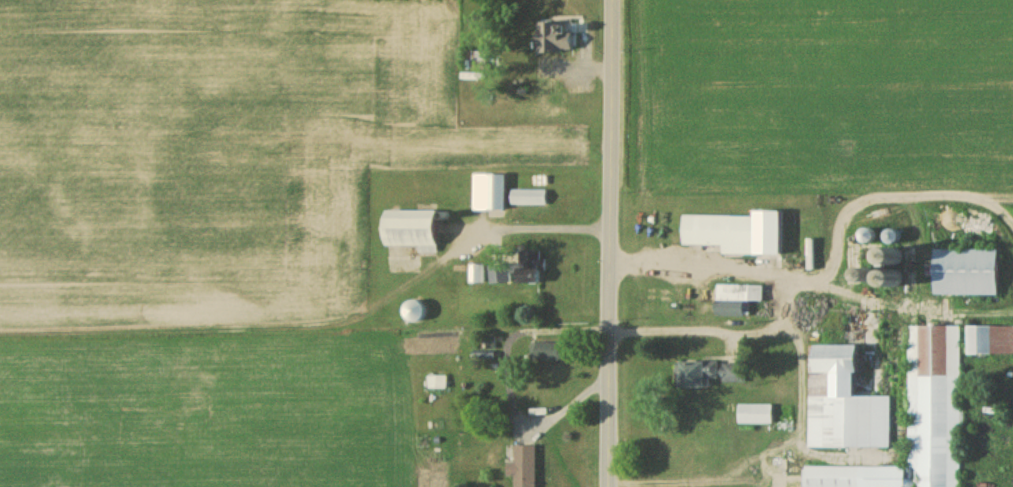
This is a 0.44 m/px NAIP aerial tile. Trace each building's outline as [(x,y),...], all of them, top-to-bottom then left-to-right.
[(585,23),(536,22),(536,52),(570,52),(571,32),(585,32),(585,23)] [(487,69),(487,51),(465,51),(465,69),(487,69)] [(472,174),(472,210),(504,210),(504,174),(472,174)] [(545,189),(510,189),(510,204),(545,204),(545,189)] [(383,245),(417,245),(417,251),(435,251),(435,211),(383,211),(383,245)] [(721,253),(755,253),(755,215),(682,215),(682,244),(721,244),(721,253)] [(900,248),(875,248),(875,266),(900,266),(900,248)] [(932,294),(997,294),(997,248),(932,248),(932,294)] [(471,281),(479,281),(478,265),(470,265),(471,281)] [(875,270),(875,287),(900,287),(900,270),(875,270)] [(715,315),(743,315),(744,300),(761,300),(761,284),(715,284),(715,315)] [(422,319),(419,300),(403,302),(406,322),(422,319)] [(888,447),(889,332),(882,332),(882,311),(845,311),(844,345),(809,345),(808,447),(888,447)] [(907,325),(907,466),(803,466),(803,486),(959,486),(959,325),(907,325)] [(966,325),(966,353),(1012,353),(1012,325),(966,325)] [(559,343),(531,343),(531,359),(559,359),(559,343)] [(741,381),(741,362),(675,362),(675,388),(709,388),(709,381),(741,381)] [(770,423),(770,403),(737,403),(737,423),(770,423)] [(505,463),(505,477),(513,477),(513,486),(534,486),(534,445),(513,445),(513,463),(505,463)]
